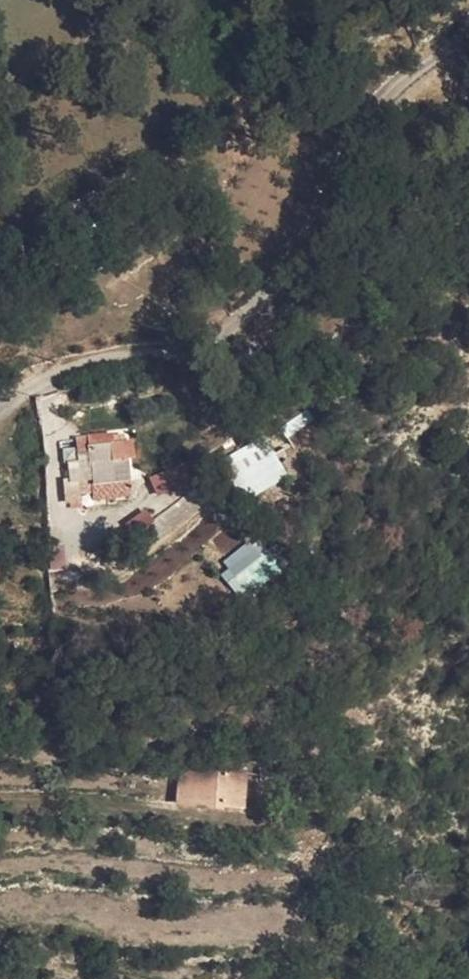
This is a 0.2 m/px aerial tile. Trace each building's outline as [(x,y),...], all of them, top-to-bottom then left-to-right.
[(322,464),(314,447),(286,457),(293,475),(322,464)] [(98,492),(97,452),(82,452),(83,484),(83,492),(98,492)] [(133,452),(97,452),(98,492),(98,497),(98,505),(134,507),(133,452)] [(293,475),(286,457),(226,481),(232,494),(237,508),(246,530),(287,514),(279,493),(298,485),(293,475)] [(83,492),(83,484),(66,485),(66,505),(70,505),(70,512),(80,512),(80,498),(98,497),(98,492),(83,492)] [(188,487),(159,494),(163,510),(192,503),(188,487)] [(218,519),(211,505),(130,550),(139,567),(220,522),(218,519)] [(216,567),(237,597),(280,568),(259,538),(216,567)] [(190,808),(196,773),(172,769),(167,805),(190,808)] [(236,779),(196,773),(190,808),(231,815),(236,779)]
